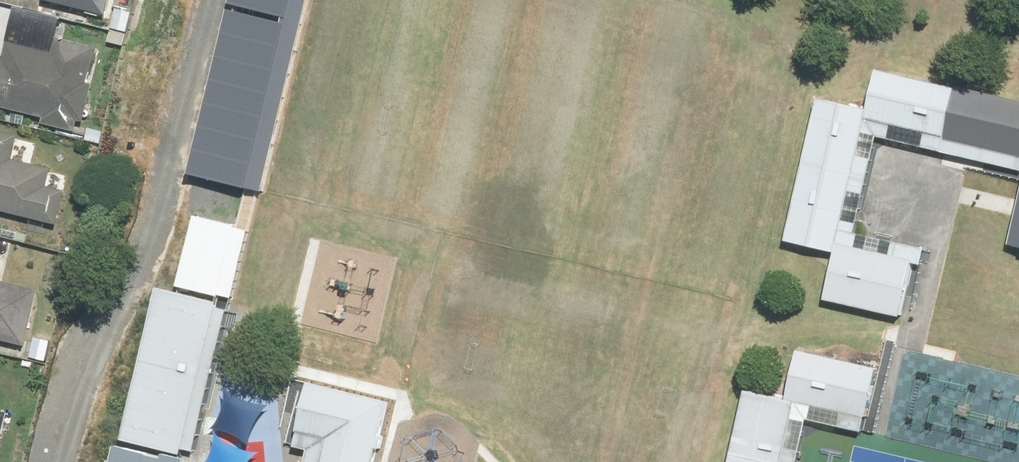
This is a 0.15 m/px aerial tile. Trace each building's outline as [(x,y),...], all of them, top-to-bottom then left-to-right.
[(112,16),(116,0),(45,0),(112,16)] [(48,117),(46,123),(81,131),(84,121),(89,122),(99,84),(93,82),(102,47),(61,37),(58,52),(12,40),(8,56),(0,54),(0,105),(48,117)] [(881,65),(870,115),(949,132),(948,137),(1018,153),(1018,95),(881,65)] [(868,105),(819,94),(788,237),(837,248),(868,105)] [(62,225),(71,189),(54,185),(58,168),(19,158),(25,135),(0,129),(0,209),(62,225)] [(200,210),(184,283),(223,291),(239,219),(200,210)] [(829,295),(902,311),(914,256),(841,240),(829,292),(829,295)] [(30,346),(44,290),(0,279),(0,338),(30,346)] [(162,285),(127,433),(187,447),(222,299),(162,285)] [(870,412),(879,366),(800,349),(790,395),(870,412)] [(392,397),(314,380),(304,428),(330,433),(323,461),(378,461),(392,397)] [(749,388),(733,461),(782,461),(796,398),(749,388)] [(115,461),(182,461),(183,457),(119,442),(115,461)]
